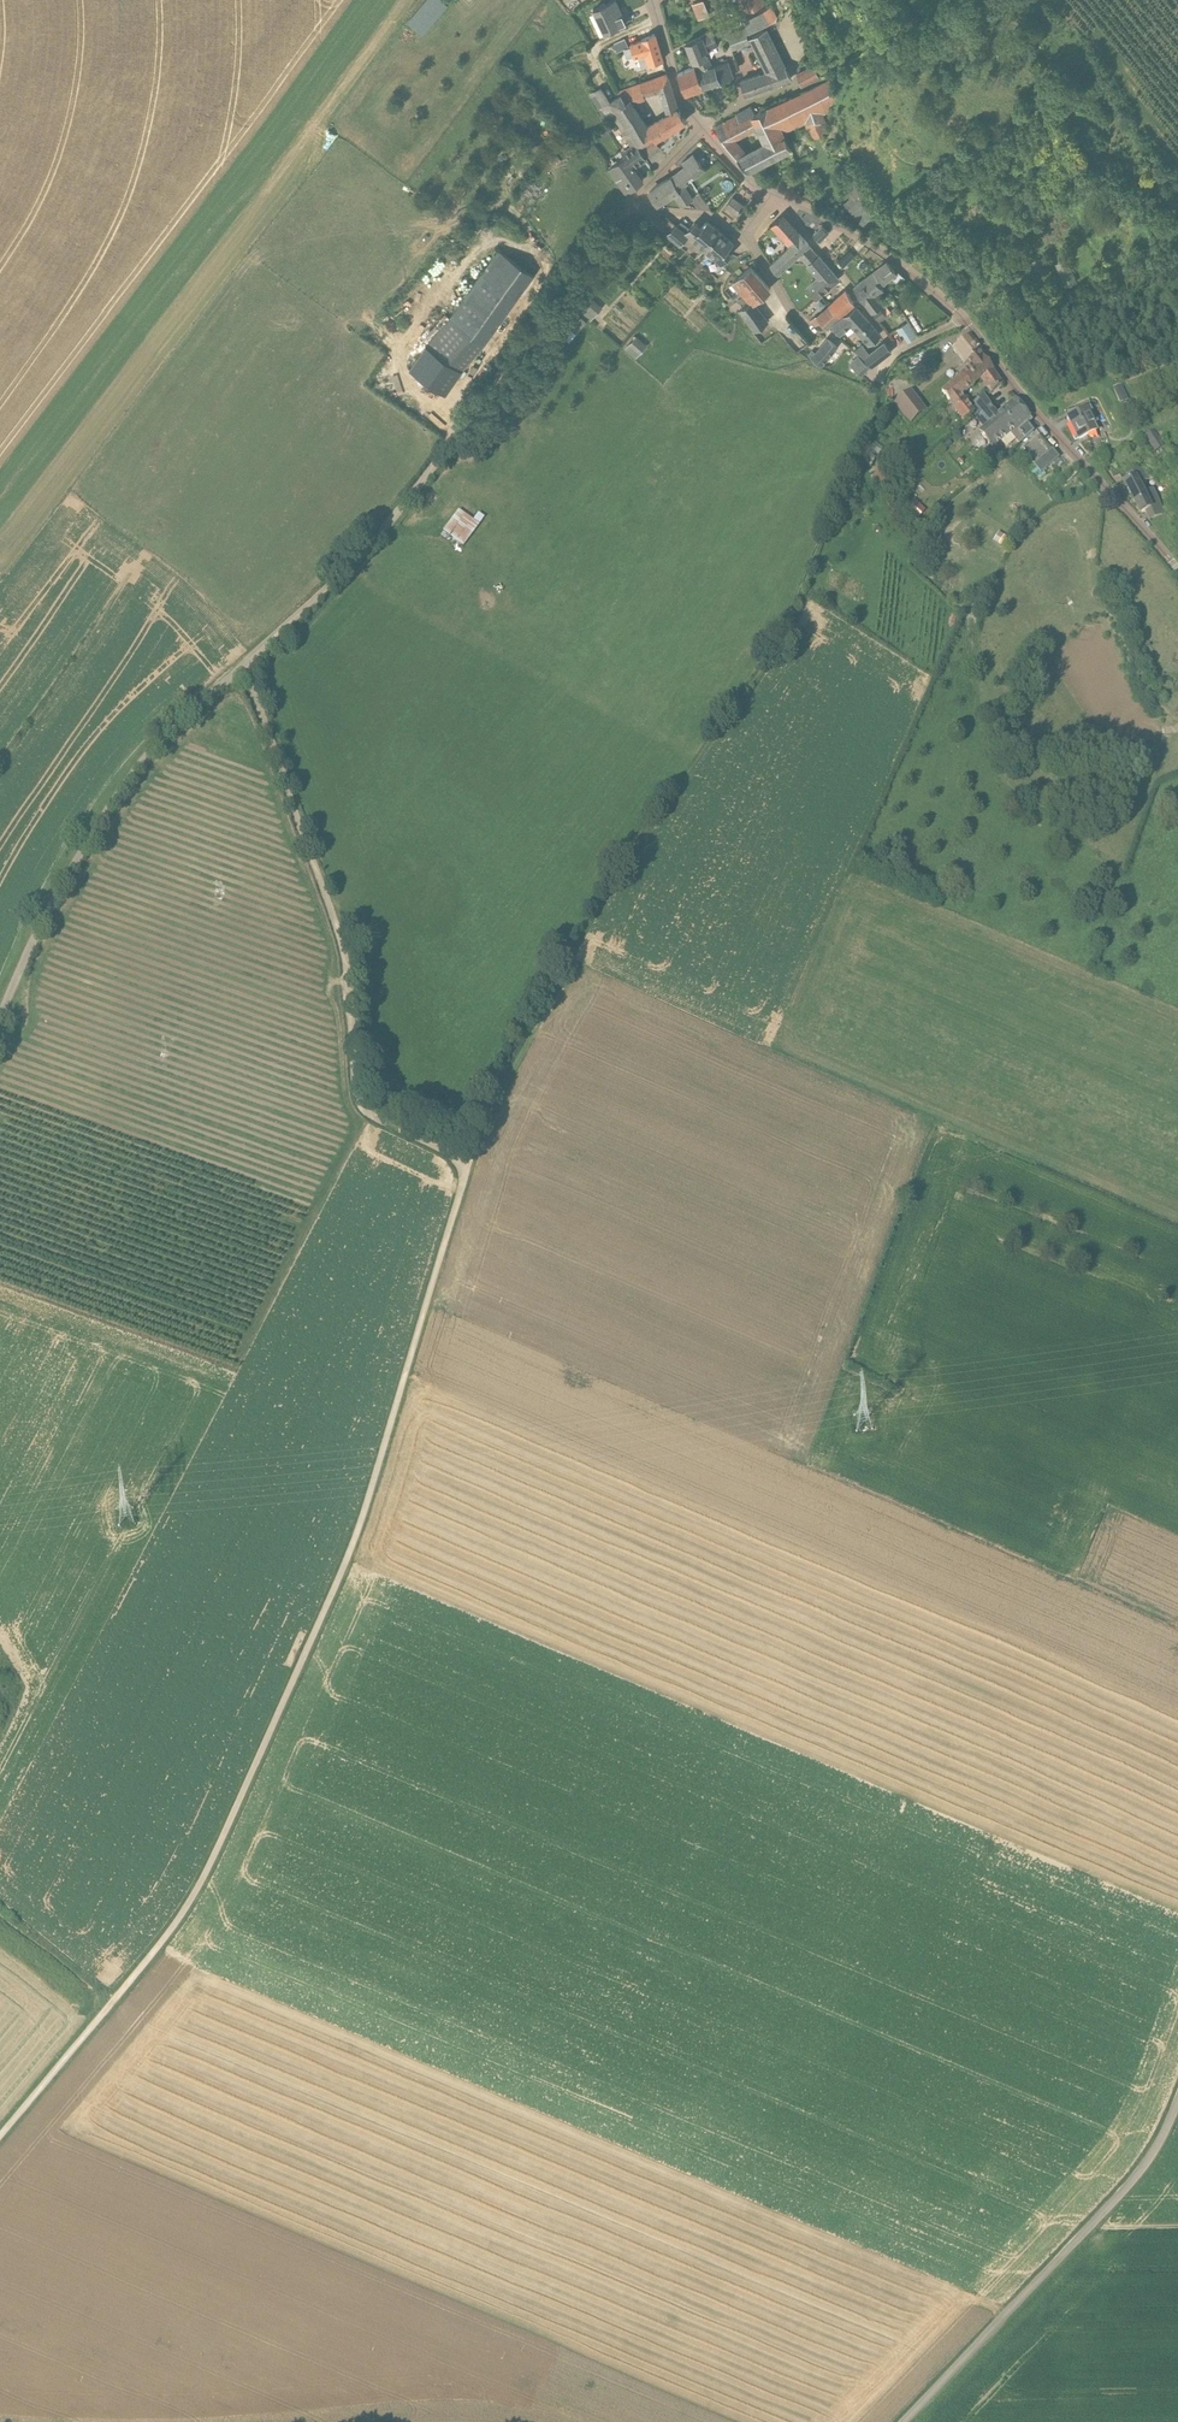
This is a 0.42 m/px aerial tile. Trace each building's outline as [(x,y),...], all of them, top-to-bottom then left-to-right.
[(626,23),(616,0),(614,0),(593,10),(604,33),(626,23)] [(699,19),(710,15),(703,0),(693,4),(699,19)] [(748,10),(766,4),(765,0),(745,0),(748,10)] [(422,36),(434,20),(418,7),(406,22),(422,36)] [(773,22),(772,18),(767,7),(742,18),(749,33),(773,22)] [(702,34),(703,36),(685,43),(693,62),(694,61),(696,65),(697,69),(712,63),(706,50),(708,49),(709,50),(719,45),(712,29),(702,34)] [(751,37),(768,72),(768,71),(773,85),(792,78),(781,56),(767,29),(751,37)] [(662,59),(654,33),(641,39),(642,40),(631,44),(636,57),(639,56),(643,66),(662,59)] [(628,46),(624,39),(613,44),(614,46),(612,47),(614,53),(617,52),(623,49),(628,47),(628,46)] [(712,63),(697,69),(696,65),(677,73),(684,93),(722,80),(725,87),(732,84),(730,78),(733,77),(728,62),(714,66),(712,63)] [(801,86),(819,78),(814,66),(796,73),(801,86)] [(745,94),(773,85),(768,71),(768,72),(740,81),(745,94)] [(630,97),(633,102),(645,98),(644,94),(662,89),(663,93),(672,90),(666,73),(621,90),(624,94),(626,99),(630,97)] [(805,92),(771,107),(782,131),(805,122),(812,139),(830,131),(824,116),(831,113),(834,102),(839,100),(830,81),(805,92)] [(646,126),(633,102),(630,97),(626,99),(624,94),(611,102),(601,87),(590,94),(608,122),(612,119),(614,117),(615,119),(619,117),(623,124),(620,126),(632,147),(636,144),(652,134),(655,140),(686,121),(678,108),(646,126)] [(716,126),(719,132),(756,114),(752,106),(736,115),(725,121),(724,120),(723,121),(724,122),(716,126)] [(719,132),(718,133),(749,170),(791,148),(788,142),(782,131),(771,107),(756,114),(719,132)] [(612,119),(608,122),(609,124),(591,139),(595,144),(613,129),(615,131),(619,128),(612,119)] [(644,157),(642,156),(638,147),(607,169),(616,181),(616,182),(617,182),(616,181),(621,177),(631,190),(643,180),(631,165),(644,157)] [(672,176),(672,177),(678,187),(705,169),(693,153),(682,161),(686,165),(672,176)] [(678,187),(672,177),(670,178),(659,184),(649,192),(657,204),(674,193),(681,205),(699,193),(691,181),(679,188),(678,187)] [(738,214),(743,206),(733,198),(727,206),(738,214)] [(772,223),(789,243),(799,233),(783,213),(772,223)] [(685,233),(689,228),(681,221),(677,226),(678,227),(685,233)] [(703,249),(719,231),(707,221),(701,228),(694,222),(689,228),(685,233),(689,237),(703,249)] [(689,237),(685,233),(678,227),(677,226),(675,225),(665,237),(679,249),(689,237)] [(820,241),(829,233),(822,226),(813,234),(820,241)] [(733,242),(719,231),(703,249),(721,265),(731,254),(726,250),(733,242)] [(813,250),(808,244),(808,243),(799,233),(789,243),(790,245),(770,264),(777,273),(798,254),(807,265),(809,264),(808,264),(818,256),(817,255),(813,250)] [(486,343),(534,275),(499,250),(450,318),(486,343)] [(846,265),(855,256),(849,250),(841,259),(846,265)] [(818,256),(808,264),(809,264),(819,277),(823,274),(832,283),(831,283),(834,286),(837,289),(842,284),(818,255),(817,255),(818,256)] [(876,295),(883,289),(880,285),(896,272),(887,262),(864,279),(876,295)] [(735,280),(726,288),(742,308),(751,301),(753,304),(770,289),(750,267),(740,276),(735,272),(731,276),(735,280)] [(899,284),(905,277),(898,271),(892,278),(899,284)] [(832,283),(823,274),(819,277),(820,277),(807,288),(815,298),(831,283),(832,283)] [(883,304),(876,295),(864,279),(854,287),(865,303),(866,302),(879,321),(886,316),(880,306),(883,304)] [(844,292),(829,306),(840,317),(855,303),(844,292)] [(591,322),(602,308),(592,300),(581,313),(591,322)] [(751,301),(742,308),(739,311),(754,331),(767,322),(753,304),(751,301)] [(840,317),(829,306),(819,315),(817,313),(815,315),(815,316),(810,320),(815,325),(818,322),(820,325),(822,323),(827,328),(840,317)] [(874,327),(856,307),(846,315),(834,325),(840,332),(852,322),(862,335),(869,343),(879,334),(874,327)] [(917,335),(908,321),(898,328),(901,333),(904,332),(909,340),(917,335)] [(572,342),(578,333),(572,329),(565,337),(572,342)] [(635,359),(646,346),(636,337),(625,350),(635,359)] [(821,365),(837,345),(828,338),(823,345),(816,354),(812,351),(809,356),(821,365)] [(990,371),(992,369),(968,339),(957,348),(972,366),(962,374),(963,375),(971,386),(981,378),(990,371)] [(871,367),(891,351),(884,342),(870,354),(862,346),(855,352),(858,355),(870,366),(871,367)] [(870,366),(858,355),(850,364),(862,375),(870,366)] [(959,396),(971,386),(963,375),(942,392),(950,403),(949,403),(962,421),(972,413),(959,396)] [(992,393),(1002,385),(997,377),(986,385),(992,393)] [(1122,384),(1114,388),(1121,404),(1129,400),(1122,384)] [(911,422),(925,410),(912,393),(897,405),(911,422)] [(975,417),(986,429),(998,415),(983,396),(975,404),(981,412),(975,417)] [(1016,400),(1002,412),(1016,427),(1010,432),(1020,444),(1034,431),(1028,424),(1033,420),(1016,400)] [(1079,439),(1097,430),(1093,423),(1097,421),(1089,406),(1067,417),(1079,439)] [(1010,432),(1016,427),(1002,412),(998,415),(986,429),(986,430),(981,434),(993,447),(1010,432)] [(1155,452),(1164,446),(1154,430),(1145,436),(1155,452)] [(1038,431),(1024,442),(1035,456),(1049,445),(1038,431)] [(1034,458),(1037,461),(1054,449),(1051,445),(1034,458)] [(870,468),(876,457),(870,455),(865,465),(870,468)] [(1043,474),(1050,468),(1043,460),(1036,466),(1043,474)] [(879,485),(893,472),(886,465),(873,477),(879,485)] [(1134,472),(1152,508),(1145,511),(1148,517),(1149,519),(1164,512),(1153,488),(1147,491),(1142,481),(1148,479),(1142,465),(1133,469),(1134,472)] [(1152,508),(1134,472),(1123,477),(1125,481),(1123,481),(1139,514),(1145,511),(1152,508)] [(474,521),(480,526),(487,517),(480,512),(474,521)]
